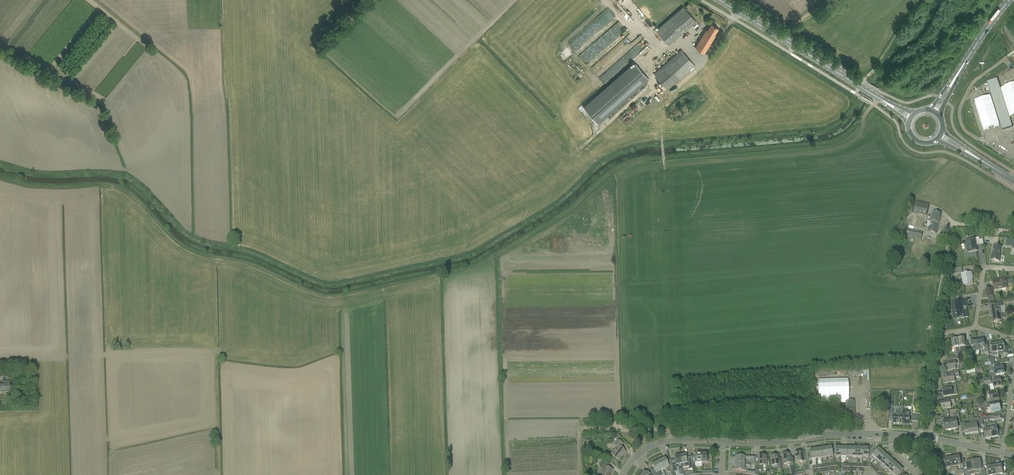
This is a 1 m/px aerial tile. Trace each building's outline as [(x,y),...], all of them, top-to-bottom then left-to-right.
[(680,9),(656,30),(668,44),(696,20),(684,6),(680,9)] [(704,52),(713,39),(716,35),(715,34),(719,28),(712,23),(708,29),(707,29),(704,33),(696,47),(704,52)] [(695,65),(681,49),(654,73),(668,89),(695,65)] [(599,93),(583,106),(584,107),(598,123),(617,107),(646,82),(642,77),(646,74),(636,63),(632,66),(631,65),(618,76),(613,80),(601,91),(599,93)] [(997,80),(987,83),(1002,131),(1012,128),(997,80)] [(929,205),(916,202),(913,214),(926,217),(929,205)] [(928,232),(931,233),(936,234),(938,224),(939,224),(941,215),(932,213),(930,222),(928,221),(926,227),(929,227),(928,232)] [(905,237),(921,240),(922,233),(907,230),(905,237)] [(980,245),(979,238),(973,239),(973,240),(965,242),(967,253),(977,251),(976,246),(980,245)] [(991,259),(1000,262),(1002,255),(1001,255),(1003,247),(1000,246),(999,245),(999,246),(995,245),(994,253),(993,253),(991,259)] [(971,273),(966,274),(962,275),(964,286),(972,285),(971,278),(972,277),(971,273)] [(1005,278),(1005,280),(997,281),(997,280),(993,281),(994,290),(1007,288),(1005,278)] [(986,289),(988,297),(988,301),(995,300),(994,296),(993,297),(993,296),(992,288),(986,289)] [(954,320),(958,319),(967,317),(966,308),(967,307),(966,301),(961,302),(951,304),(952,309),(954,320)] [(1005,319),(1004,314),(1001,314),(999,303),(994,304),(989,304),(990,314),(991,314),(993,323),(997,322),(998,324),(1002,323),(1001,319),(1005,319)] [(960,353),(960,352),(960,351),(957,337),(954,338),(955,340),(951,341),(952,345),(949,345),(950,349),(955,349),(956,354),(960,353)] [(966,350),(966,351),(969,351),(968,346),(967,341),(965,342),(964,339),(961,339),(960,337),(957,337),(960,351),(966,350)] [(989,352),(988,348),(987,343),(984,343),(984,340),(977,341),(979,351),(984,350),(985,353),(989,352)] [(971,356),(971,355),(974,355),(974,352),(979,351),(977,341),(970,342),(971,345),(968,346),(969,351),(970,355),(970,357),(971,356)] [(1003,355),(1007,354),(1006,347),(1004,347),(1003,343),(997,344),(998,353),(1003,352),(1003,355)] [(947,371),(952,370),(959,369),(959,365),(960,365),(959,359),(955,359),(947,360),(948,363),(947,364),(947,367),(947,371)] [(1004,374),(1004,373),(1005,373),(1005,372),(1005,371),(1004,371),(1003,367),(997,368),(996,365),(995,365),(991,366),(989,366),(990,372),(995,371),(996,375),(1001,375),(1002,375),(1002,374),(1004,374)] [(945,384),(950,383),(955,383),(954,379),(959,378),(958,371),(949,373),(950,376),(944,377),(945,384)] [(990,378),(986,379),(984,380),(985,386),(993,384),(994,389),(1002,387),(1001,386),(1002,386),(1002,383),(1001,384),(1000,380),(991,381),(990,378)] [(10,393),(9,388),(9,381),(3,382),(3,385),(0,385),(0,393),(10,393)] [(944,397),(949,396),(953,396),(952,392),(957,391),(956,384),(953,385),(948,386),(949,389),(942,390),(944,397)] [(989,394),(990,402),(999,400),(998,393),(989,394)] [(951,408),(950,404),(955,404),(954,397),(951,398),(946,399),(947,402),(941,403),(942,410),(943,410),(944,412),(948,411),(948,409),(951,408)] [(854,402),(837,402),(837,403),(837,412),(841,411),(845,411),(845,423),(855,423),(854,411),(854,404),(854,402)] [(980,406),(980,408),(984,408),(984,409),(990,408),(991,414),(1001,412),(999,403),(997,404),(997,405),(992,406),(991,404),(980,406)] [(902,416),(901,424),(910,424),(910,422),(917,422),(918,416),(910,415),(910,417),(904,417),(905,414),(902,414),(902,416)] [(960,422),(959,418),(959,414),(952,416),(953,421),(950,421),(951,430),(958,429),(957,423),(960,422)] [(893,424),(901,424),(902,416),(893,416),(894,419),(893,424)] [(945,431),(951,430),(950,421),(945,422),(944,418),(941,419),(942,425),(944,425),(945,431)] [(973,419),(973,420),(969,420),(970,425),(972,434),(978,433),(978,430),(981,430),(980,426),(979,418),(978,418),(973,419)] [(972,434),(970,425),(967,425),(966,422),(960,424),(962,433),(965,433),(965,435),(972,434)] [(990,429),(992,438),(998,437),(996,424),(991,424),(991,422),(989,423),(990,429)] [(990,429),(986,430),(986,426),(983,426),(985,439),(992,438),(990,429)] [(609,454),(610,455),(614,458),(614,457),(618,460),(623,455),(624,455),(626,452),(620,448),(623,445),(619,442),(618,440),(614,445),(617,447),(614,451),(613,450),(609,454)] [(865,460),(866,458),(868,458),(868,452),(872,448),(863,448),(862,458),(862,460),(865,460)] [(870,453),(870,457),(872,455),(876,459),(882,452),(878,448),(875,452),(873,450),(870,453)] [(882,452),(876,459),(880,463),(886,456),(882,452)] [(796,463),(798,463),(803,462),(802,453),(795,454),(796,463)] [(691,463),(692,469),(693,474),(696,474),(696,473),(695,467),(701,466),(701,463),(702,463),(701,454),(696,454),(696,459),(696,462),(695,462),(691,463)] [(689,469),(692,469),(691,463),(687,463),(685,455),(680,456),(682,468),(689,467),(689,469)] [(794,467),(793,463),(792,458),(789,459),(789,455),(782,456),(783,461),(784,464),(787,464),(787,465),(789,465),(790,468),(794,467)] [(682,468),(680,456),(674,457),(676,466),(677,465),(678,470),(682,469),(682,468)] [(756,465),(756,463),(756,457),(740,456),(740,457),(736,457),(736,464),(744,464),(745,459),(752,459),(752,465),(756,465)] [(770,458),(771,462),(772,468),(777,467),(777,470),(782,470),(780,459),(777,460),(777,456),(770,458)] [(886,456),(880,463),(884,466),(890,459),(886,456)] [(766,466),(766,462),(766,457),(759,457),(759,463),(756,463),(756,465),(755,470),(763,471),(763,466),(766,466)] [(955,474),(958,474),(962,474),(962,471),(961,470),(958,470),(957,466),(960,466),(960,462),(959,457),(952,458),(955,472),(955,474)] [(955,472),(952,458),(947,459),(946,459),(945,459),(946,462),(942,462),(943,468),(944,469),(950,468),(951,473),(955,472)] [(666,462),(664,459),(658,462),(661,467),(662,470),(665,469),(667,473),(668,472),(668,473),(670,472),(671,474),(674,474),(674,472),(673,470),(672,466),(669,460),(666,462)] [(890,459),(884,466),(888,470),(894,463),(890,459)] [(613,470),(608,468),(609,465),(601,461),(599,467),(603,468),(600,474),(611,474),(613,470)] [(975,474),(981,473),(981,474),(985,474),(984,467),(981,467),(980,461),(973,462),(975,474)] [(662,470),(661,467),(658,462),(652,465),(653,468),(649,470),(654,474),(661,474),(660,472),(662,470)] [(970,474),(975,474),(973,462),(966,463),(967,470),(964,470),(965,474),(970,474)] [(894,463),(888,470),(892,474),(898,467),(894,463)] [(749,474),(755,474),(755,471),(747,470),(747,468),(744,468),(744,464),(736,464),(735,471),(746,471),(745,474),(749,474)] [(994,466),(995,474),(999,474),(1003,474),(1002,470),(1001,465),(994,466)] [(988,473),(989,474),(995,474),(994,466),(987,468),(988,473)] [(893,474),(902,474),(904,474),(904,473),(902,471),(902,470),(898,467),(892,474),(893,474)]
